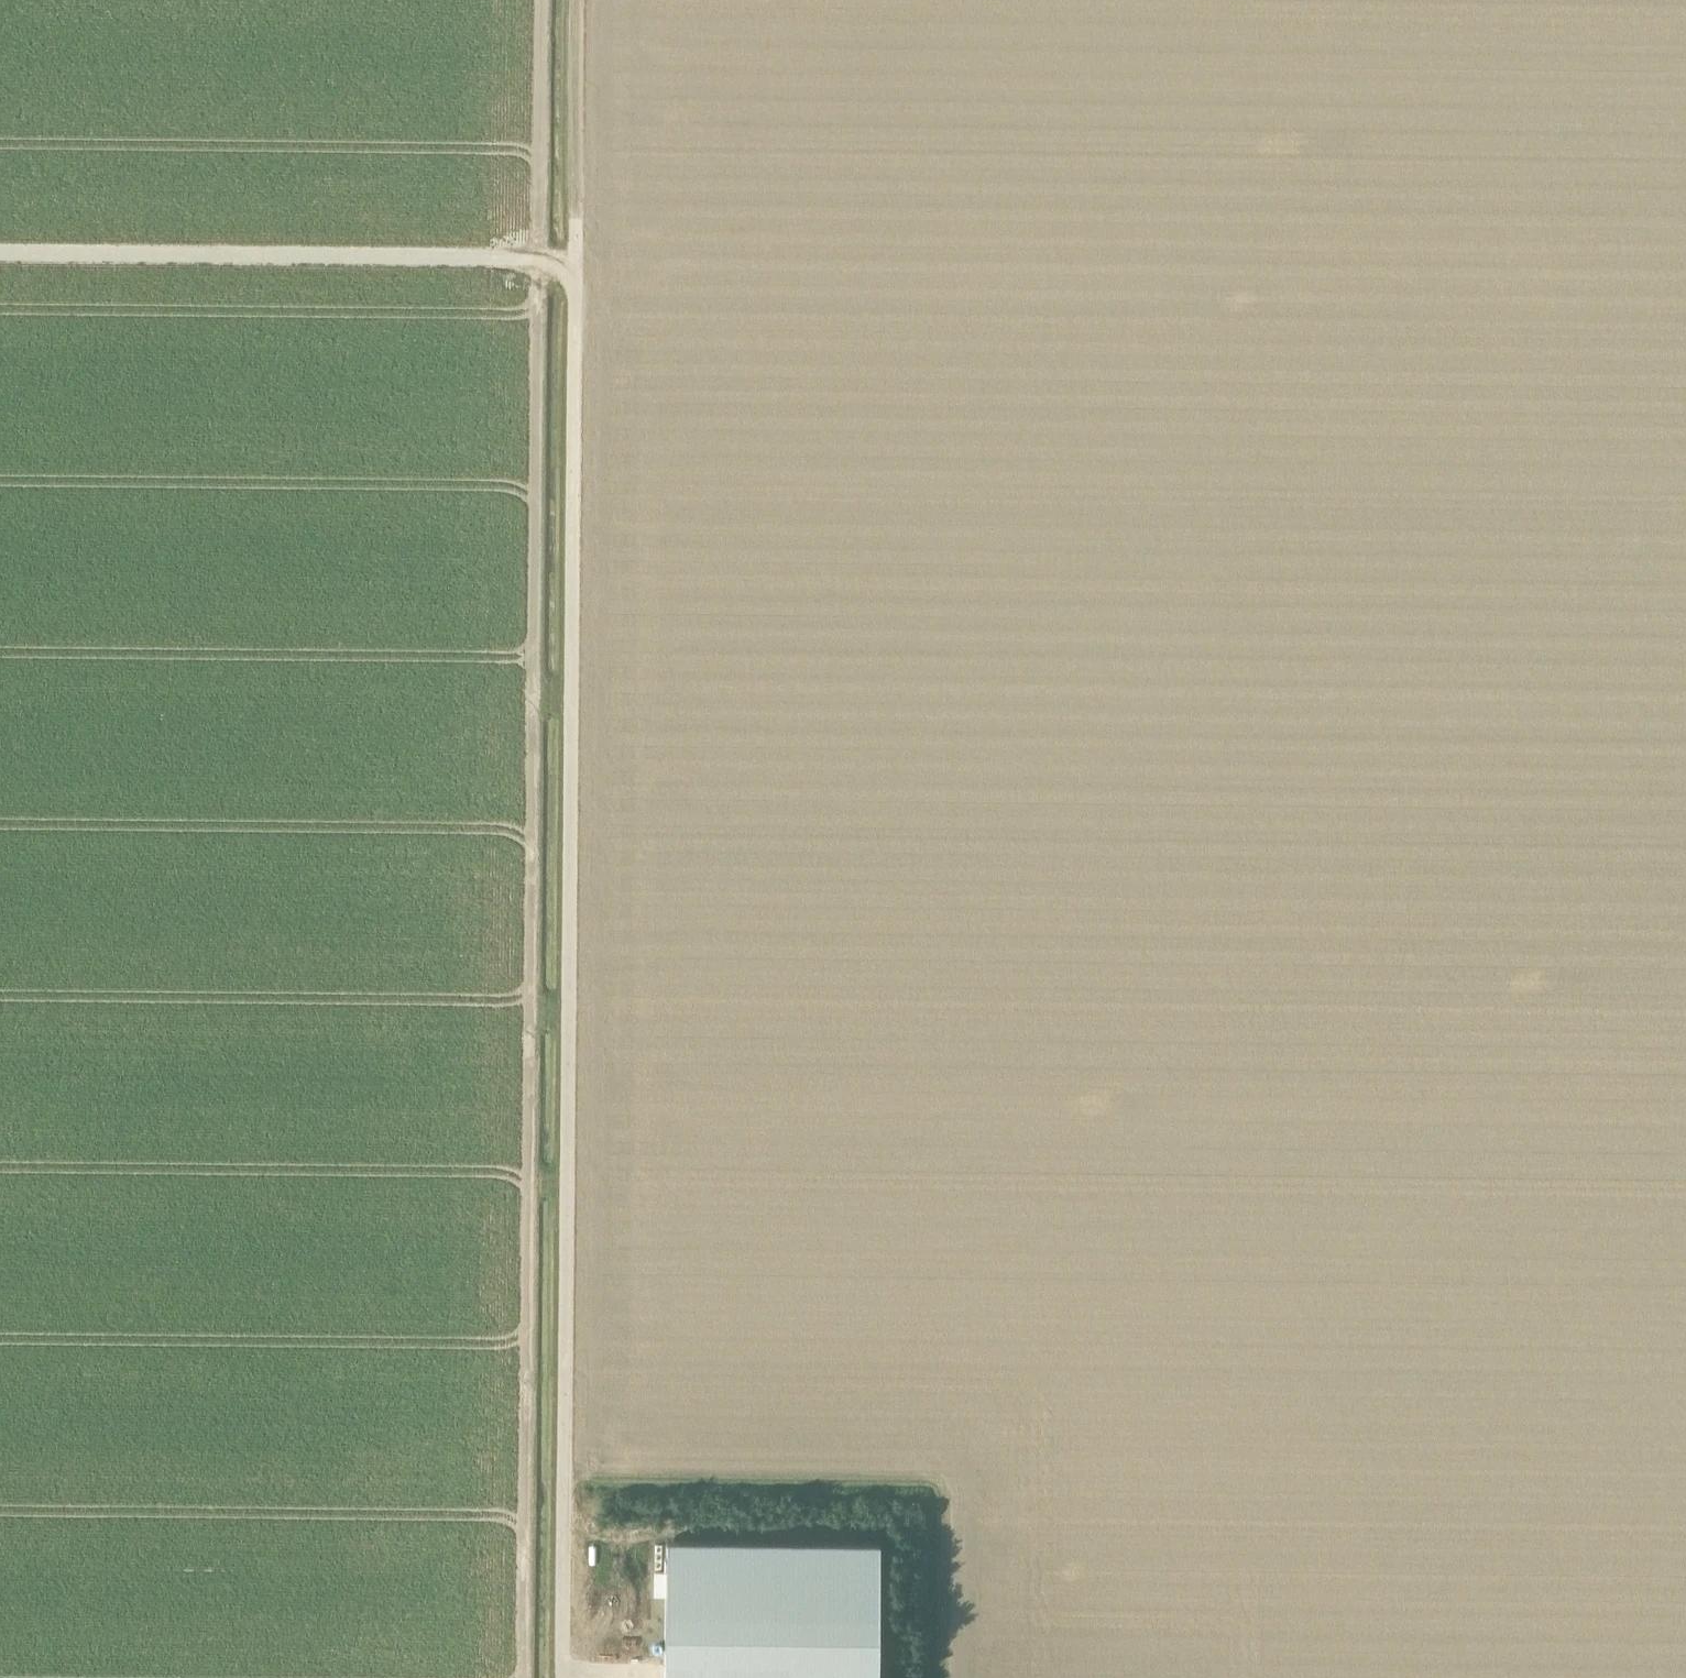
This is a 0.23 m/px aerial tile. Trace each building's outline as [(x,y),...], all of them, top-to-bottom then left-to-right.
[(665,1539),(665,1570),(654,1570),(654,1594),(665,1594),(664,1677),(876,1677),(878,1541),(665,1539)]
